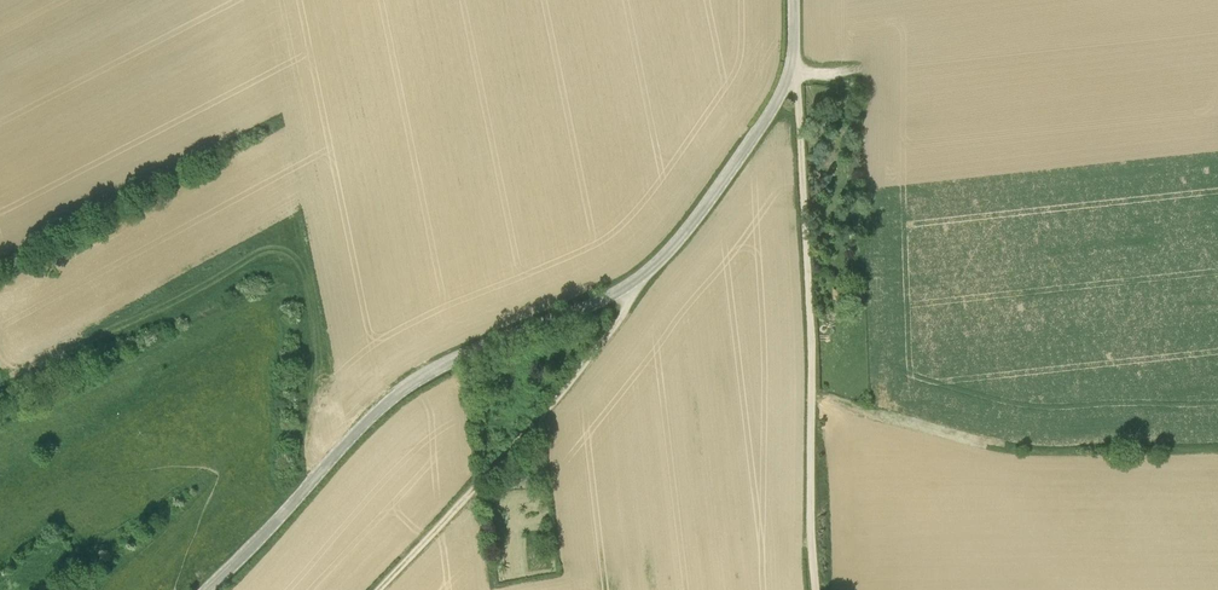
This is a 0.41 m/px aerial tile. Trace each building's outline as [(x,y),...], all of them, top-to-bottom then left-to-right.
[(833,288),(834,299),(846,298),(846,287),(833,288)] [(517,472),(507,473),(508,482),(518,481),(517,472)]
